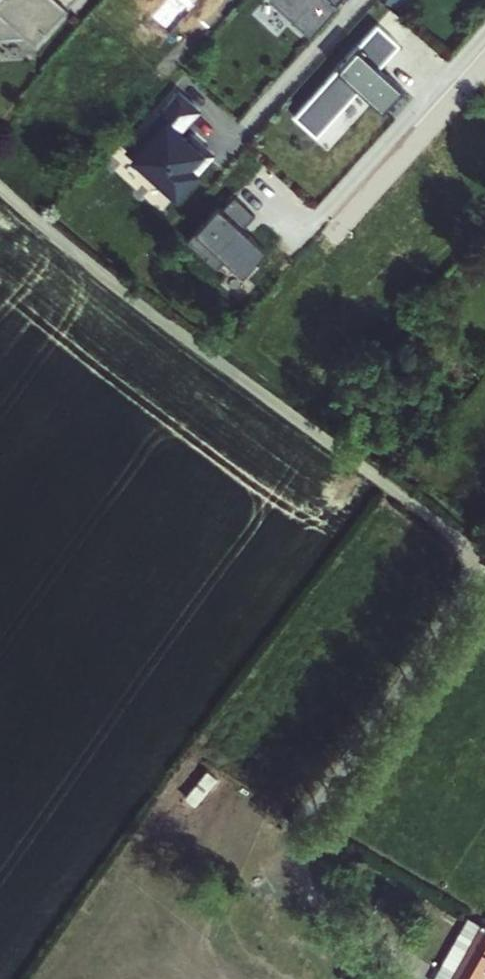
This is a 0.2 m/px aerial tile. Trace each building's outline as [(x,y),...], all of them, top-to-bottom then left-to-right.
[(77,0),(0,0),(0,36),(32,37),(39,43),(77,0)] [(268,1),(310,38),(345,0),(269,0),(268,1)] [(400,42),(376,26),(295,116),(315,135),(359,88),(381,107),(400,86),(379,66),(400,42)] [(201,111),(176,92),(126,152),(174,196),(211,151),(185,130),(201,111)] [(264,244),(216,204),(193,231),(241,271),(264,244)] [(453,972),(483,920),(470,913),(441,964),(453,972)] [(483,920),(453,972),(449,978),(480,978),(484,970),(484,969),(484,921),(483,920)] [(441,964),(432,978),(449,978),(453,972),(441,964)]
